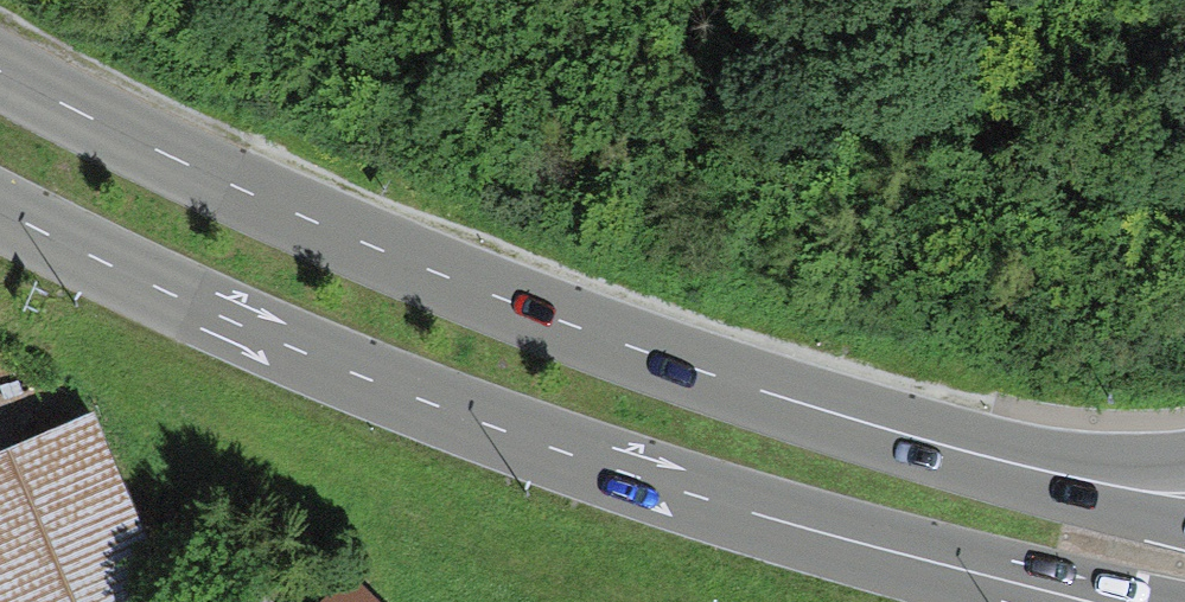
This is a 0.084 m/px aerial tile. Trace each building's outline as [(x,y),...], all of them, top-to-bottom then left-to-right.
[(0,473),(0,601),(170,601),(99,432),(0,473)] [(349,584),(331,601),(367,601),(349,584)]
